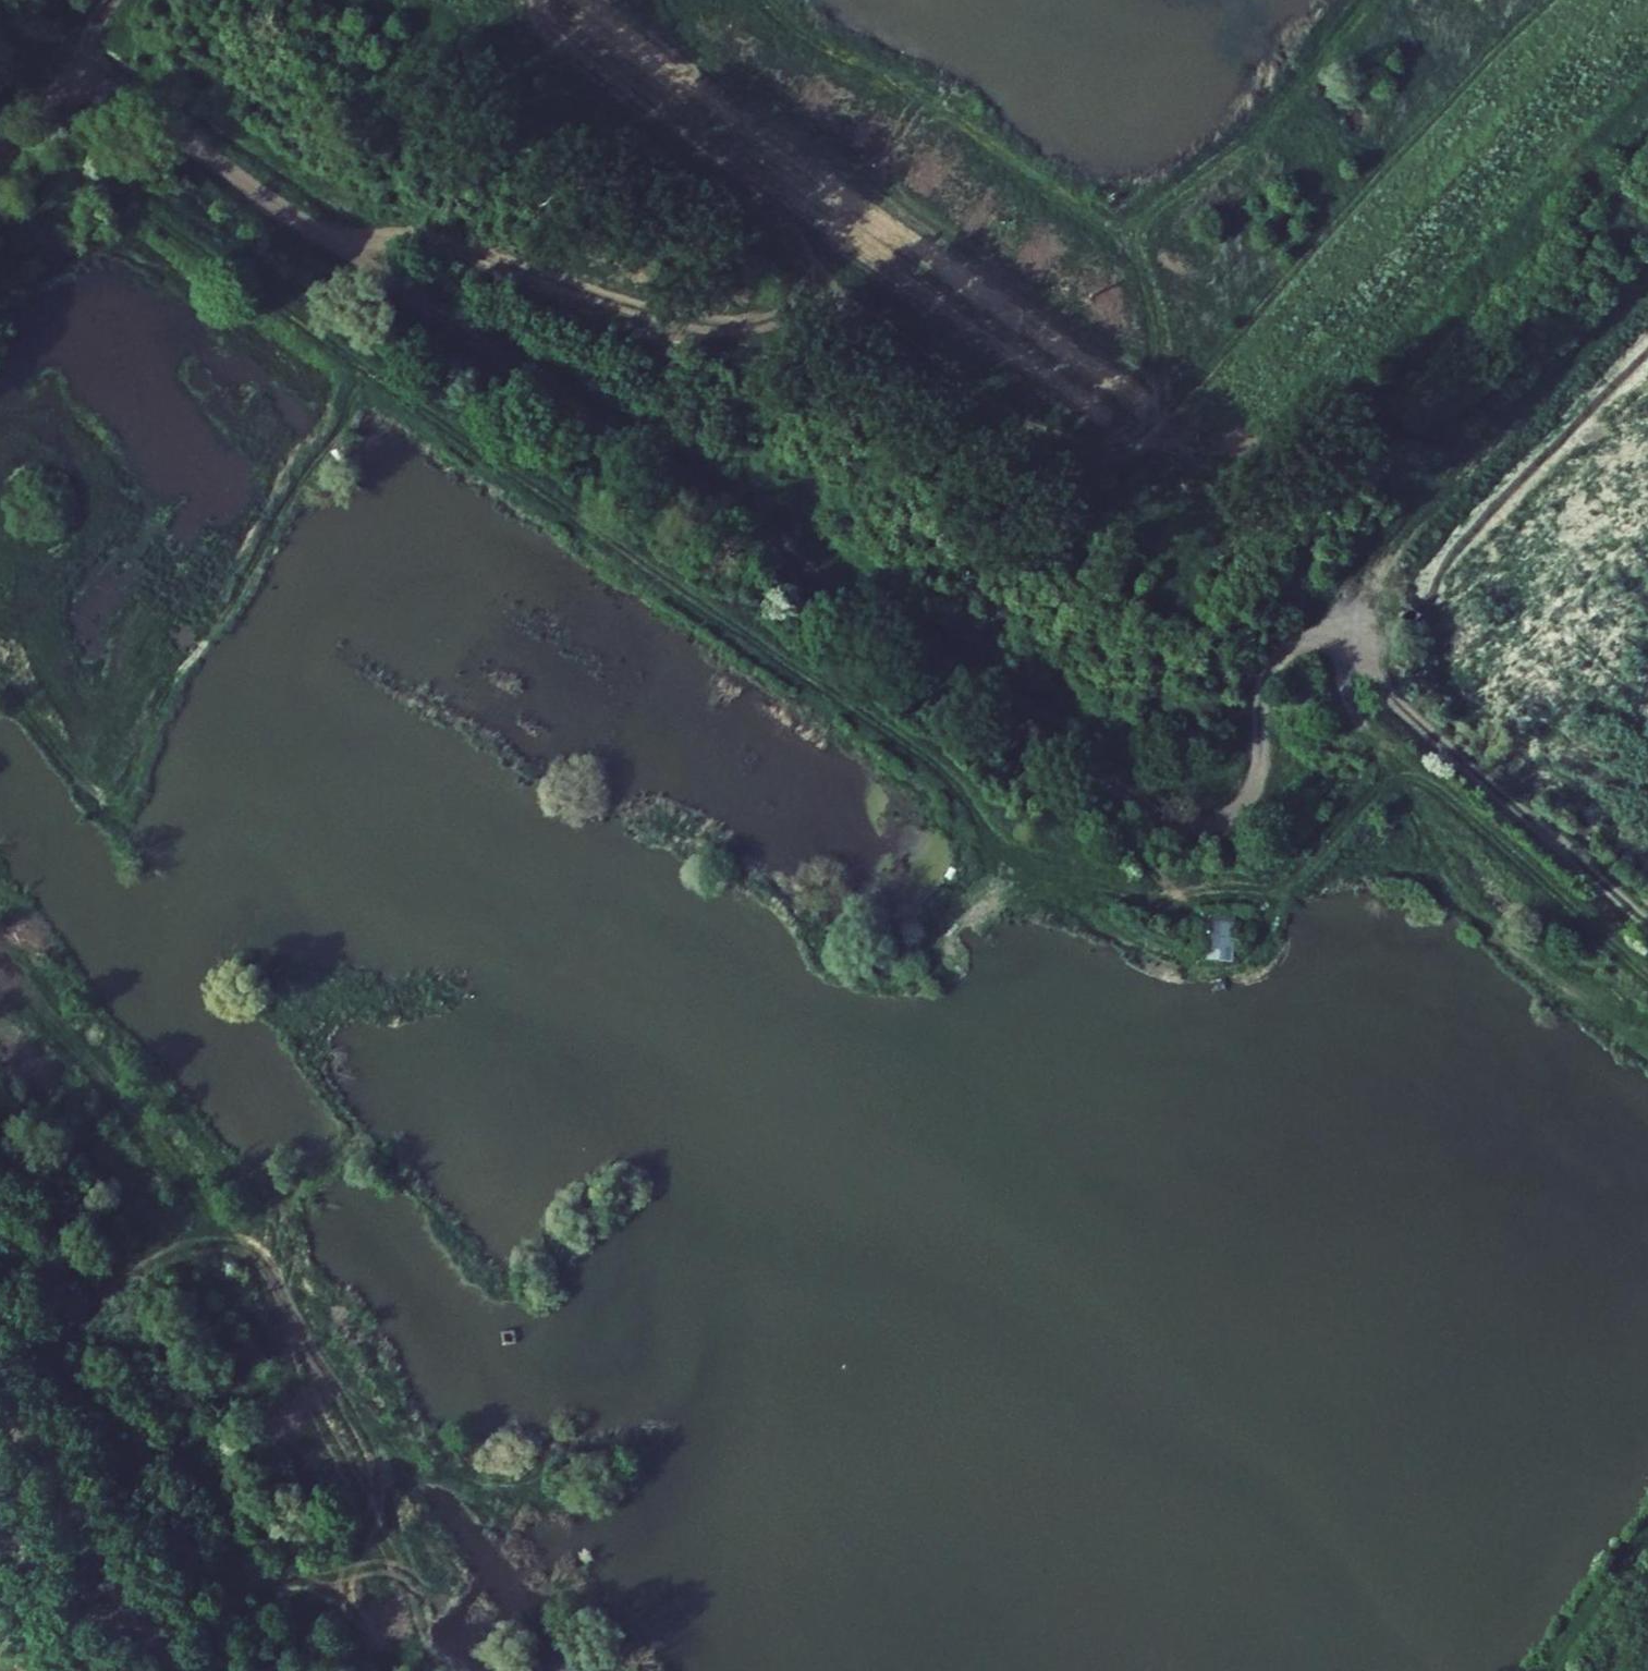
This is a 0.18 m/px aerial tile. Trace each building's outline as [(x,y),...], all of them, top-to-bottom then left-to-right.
[(1199,916),(1183,961),(1199,966),(1214,922),(1199,916)]
